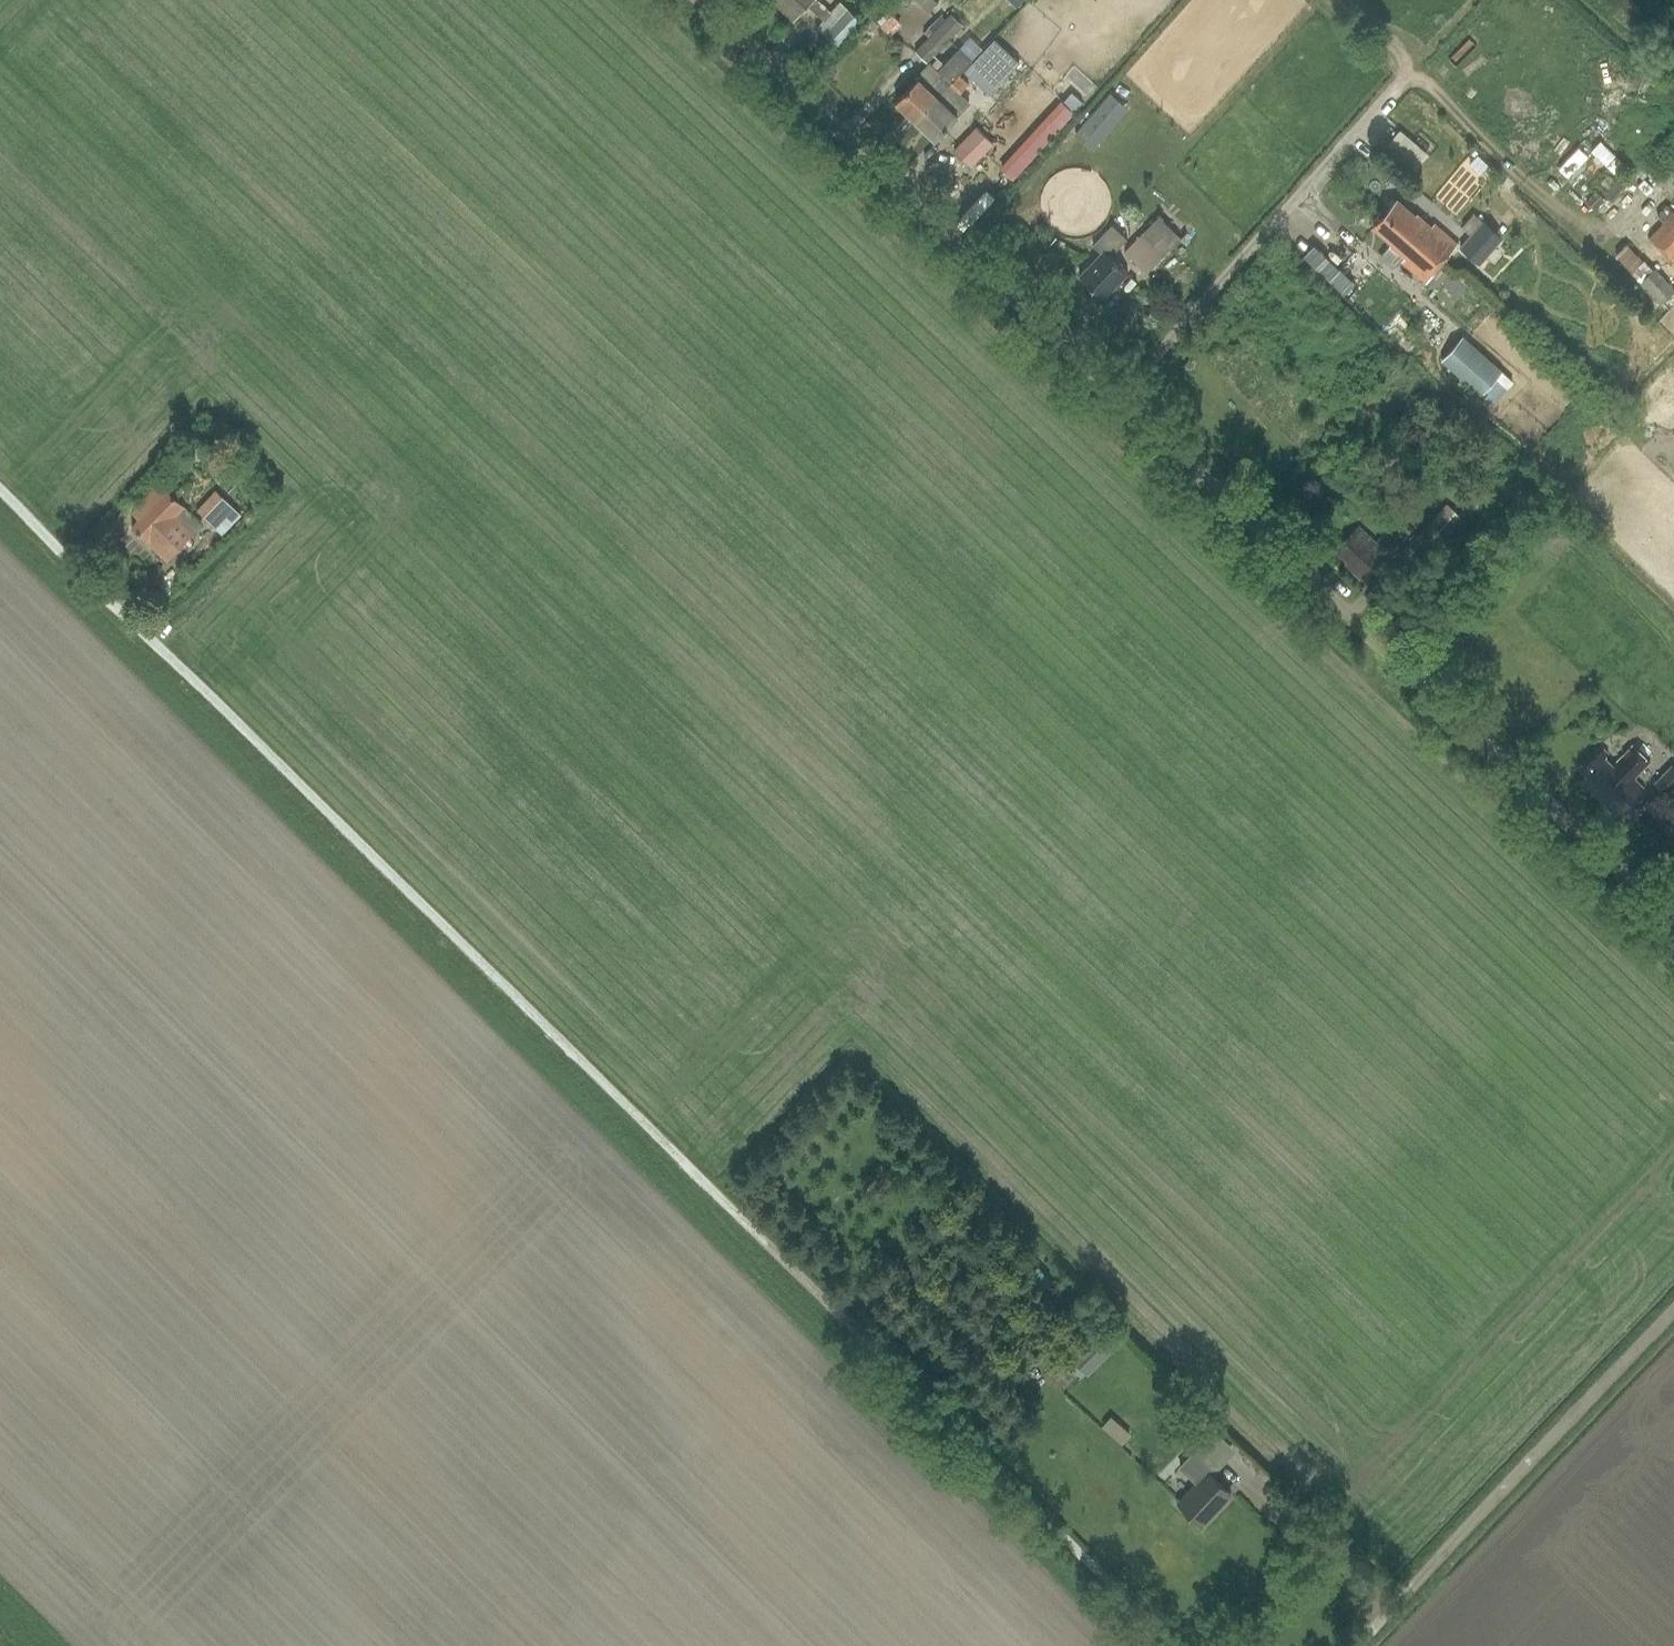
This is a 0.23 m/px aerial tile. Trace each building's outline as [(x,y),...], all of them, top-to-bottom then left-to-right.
[(793,21),(809,5),(825,20),(818,27),(839,47),(861,23),(840,3),(831,13),(818,0),(770,0),(793,21)] [(913,52),(926,64),(962,26),(950,14),(937,28),(935,26),(922,39),(924,41),(913,52)] [(918,121),(981,54),(980,53),(982,50),(975,44),(966,54),(960,48),(938,71),(942,74),(929,87),(922,80),(900,104),(918,121)] [(994,66),(981,54),(918,121),(937,139),(960,116),(958,114),(970,102),(960,93),(968,84),(973,89),(994,66)] [(1109,89),(1074,133),(1094,149),(1130,106),(1109,89)] [(977,127),(954,150),(971,166),(994,143),(977,127)] [(1401,127),(1387,142),(1417,170),(1431,154),(1401,127)] [(1564,127),(1545,151),(1557,161),(1577,137),(1564,127)] [(1012,176),(1048,138),(1038,129),(1002,167),(1012,176)] [(1601,139),(1591,149),(1615,171),(1624,160),(1601,139)] [(1573,146),(1557,164),(1587,190),(1602,172),(1573,146)] [(1386,214),(1440,262),(1458,242),(1435,222),(1432,225),(1417,211),(1414,214),(1398,200),(1386,214)] [(1164,212),(1124,253),(1146,274),(1186,233),(1164,212)] [(1425,280),(1440,262),(1386,214),(1374,227),(1390,241),(1388,244),(1404,257),(1402,260),(1425,280)] [(1652,238),(1673,259),(1673,215),(1652,238)] [(1500,240),(1483,226),(1480,223),(1457,251),(1477,268),(1500,240)] [(1107,252),(1112,257),(1128,240),(1113,225),(1094,245),(1104,255),(1107,252)] [(1316,241),(1304,253),(1341,291),(1353,280),(1316,241)] [(1616,253),(1664,302),(1673,292),(1673,286),(1629,241),(1616,253)] [(1106,300),(1130,275),(1112,257),(1107,252),(1104,255),(1083,277),(1106,300)] [(1397,328),(1390,337),(1413,354),(1419,345),(1397,328)] [(1502,372),(1462,337),(1441,362),(1480,397),(1502,372)] [(165,560),(192,533),(175,516),(183,508),(158,484),(130,513),(139,522),(133,528),(165,560)] [(1437,547),(1463,520),(1447,505),(1421,532),(1431,543),(1437,547)] [(1337,552),(1349,563),(1347,565),(1365,582),(1390,555),(1387,553),(1403,536),(1394,528),(1378,545),(1360,528),(1337,552)] [(1413,561),(1431,543),(1421,532),(1402,551),(1413,561)] [(1618,815),(1643,788),(1634,780),(1651,762),(1634,746),(1617,763),(1603,749),(1582,771),(1588,776),(1582,782),(1618,815)] [(1672,765),(1655,782),(1673,801),(1673,767),(1672,765)] [(1087,1375),(1115,1348),(1105,1337),(1077,1364),(1087,1375)] [(1179,1503),(1203,1525),(1233,1493),(1209,1471),(1179,1503)]
